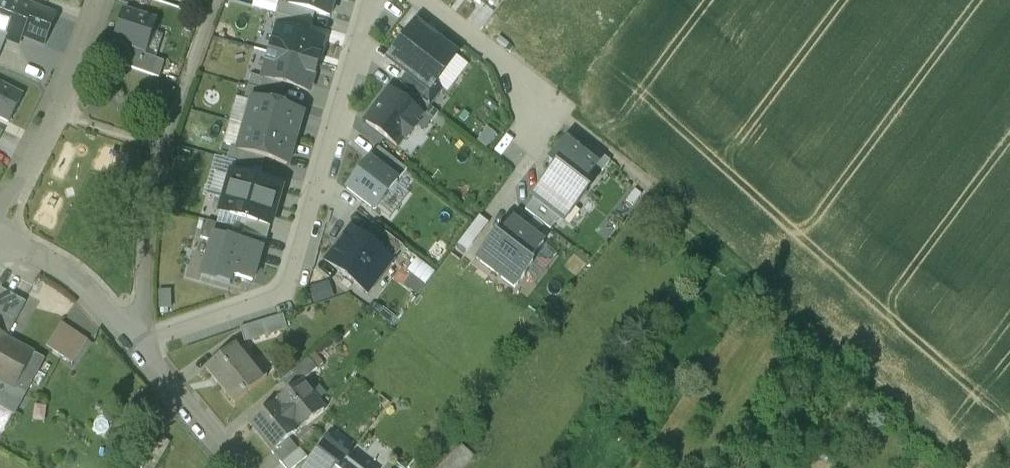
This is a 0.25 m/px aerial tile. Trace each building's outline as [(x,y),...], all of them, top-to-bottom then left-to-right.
[(17,0),(0,0),(0,36),(4,28),(39,42),(50,13),(17,0)] [(335,0),(289,0),(288,5),(315,13),(330,17),(335,0)] [(315,13),(288,5),(280,3),(277,15),(311,25),(315,13)] [(155,20),(124,10),(114,41),(132,47),(133,42),(146,47),(155,20)] [(277,28),(308,36),(311,25),(277,15),(273,27),(277,28)] [(456,56),(415,24),(388,59),(407,73),(430,91),(434,84),(456,56)] [(277,28),(270,52),(316,66),(323,41),(308,36),(277,28)] [(308,91),(316,66),(270,52),(263,78),(286,85),(308,91)] [(165,62),(141,56),(137,72),(161,78),(165,62)] [(430,91),(407,73),(400,83),(410,91),(429,105),(441,89),(434,84),(430,91)] [(286,85),(263,78),(251,75),(248,87),(282,97),(286,85)] [(0,81),(0,116),(10,121),(24,94),(0,81)] [(252,101),(253,100),(279,108),(282,97),(248,87),(244,99),(252,101)] [(403,100),(390,91),(366,122),(396,146),(404,136),(407,138),(416,127),(413,124),(421,114),(403,100)] [(410,91),(403,100),(421,114),(431,122),(439,113),(429,105),(410,91)] [(252,101),(245,126),(295,140),(302,115),(253,100),(252,101)] [(238,150),(238,151),(265,159),(287,165),(295,140),(245,126),(238,150)] [(581,153),(566,142),(549,164),(555,169),(533,199),(558,218),(563,222),(587,191),(581,186),(596,166),(597,165),(581,153)] [(588,144),(581,153),(597,165),(596,166),(602,171),(610,161),(588,144)] [(407,169),(378,147),(371,156),(400,178),(407,169)] [(265,159),(238,151),(238,150),(230,148),(227,160),(262,170),(265,159)] [(398,182),(369,160),(347,189),(375,211),(398,182)] [(231,174),(220,213),(247,221),(270,227),(281,188),(231,174)] [(558,218),(533,199),(525,210),(550,229),(558,218)] [(543,244),(511,220),(498,238),(494,235),(477,258),(515,288),(533,264),(530,262),(543,244)] [(267,238),(270,227),(247,221),(244,232),(267,238)] [(214,236),(239,243),(242,232),(208,222),(203,239),(212,242),(214,236)] [(363,239),(392,261),(403,247),(374,224),(363,239)] [(351,229),(326,261),(368,293),(392,261),(363,239),(351,229)] [(239,243),(214,236),(202,276),(230,284),(233,275),(252,281),(261,250),(239,243)] [(0,287),(0,335),(4,337),(24,301),(0,287)] [(290,313),(248,324),(252,339),(294,328),(290,313)] [(68,318),(50,344),(77,363),(95,337),(68,318)] [(13,389),(16,384),(32,354),(4,338),(4,337),(0,335),(0,381),(13,389)] [(261,381),(234,346),(206,367),(234,402),(261,381)] [(314,352),(280,380),(289,390),(301,380),(322,362),(314,352)] [(32,354),(16,384),(26,390),(39,366),(34,363),(38,357),(32,354)] [(289,390),(275,401),(298,429),(324,408),(301,380),(289,390)] [(298,429),(275,401),(251,422),(274,450),(288,437),(298,429)] [(162,412),(158,419),(163,422),(168,414),(162,412)] [(274,450),(271,452),(280,463),(281,462),(298,449),(288,437),(274,450)] [(325,440),(304,467),(339,467),(346,459),(348,457),(325,440)] [(432,467),(459,467),(470,456),(456,442),(432,467)] [(281,462),(286,467),(293,467),(307,456),(299,447),(298,449),(281,462)] [(156,459),(150,467),(170,467),(156,459)] [(346,459),(339,467),(358,467),(346,459)]
